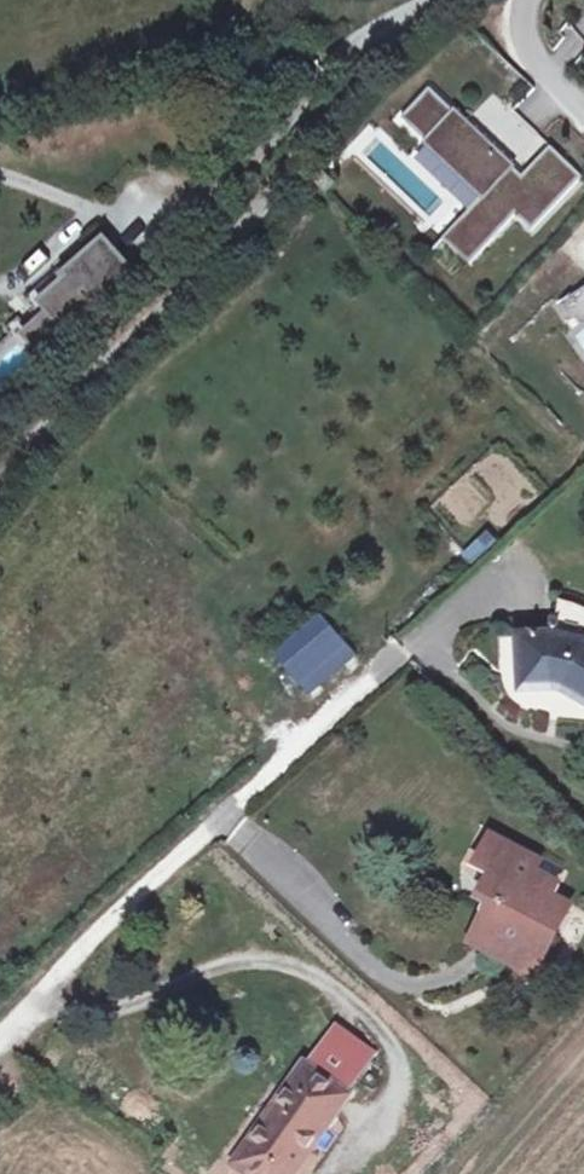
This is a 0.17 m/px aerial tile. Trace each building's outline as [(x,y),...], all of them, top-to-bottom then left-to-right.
[(568,67),(583,54),(583,41),(573,28),(551,47),(568,67)] [(583,178),(551,147),(524,179),(431,90),(401,121),(483,198),(443,239),(470,265),(517,216),(533,232),(583,178)] [(70,339),(138,280),(103,241),(65,275),(68,278),(39,304),(70,339)] [(575,297),(583,310),(583,291),(575,297)] [(0,347),(0,378),(55,341),(40,320),(0,347)] [(486,530),(461,554),(472,565),(496,541),(486,530)] [(308,697),(355,656),(318,614),(271,654),(308,697)] [(553,635),(520,636),(523,690),(555,688),(566,691),(583,702),(583,643),(553,635)] [(549,930),(561,909),(550,903),(559,885),(536,873),(541,864),(493,838),(478,866),(494,875),(482,896),(493,902),(473,939),(537,973),(557,934),(549,930)] [(557,934),(568,913),(561,909),(549,930),(557,934)] [(349,1096),(340,1090),(367,1052),(335,1030),(308,1067),(305,1065),(236,1164),(249,1173),(293,1173),(349,1096)]
